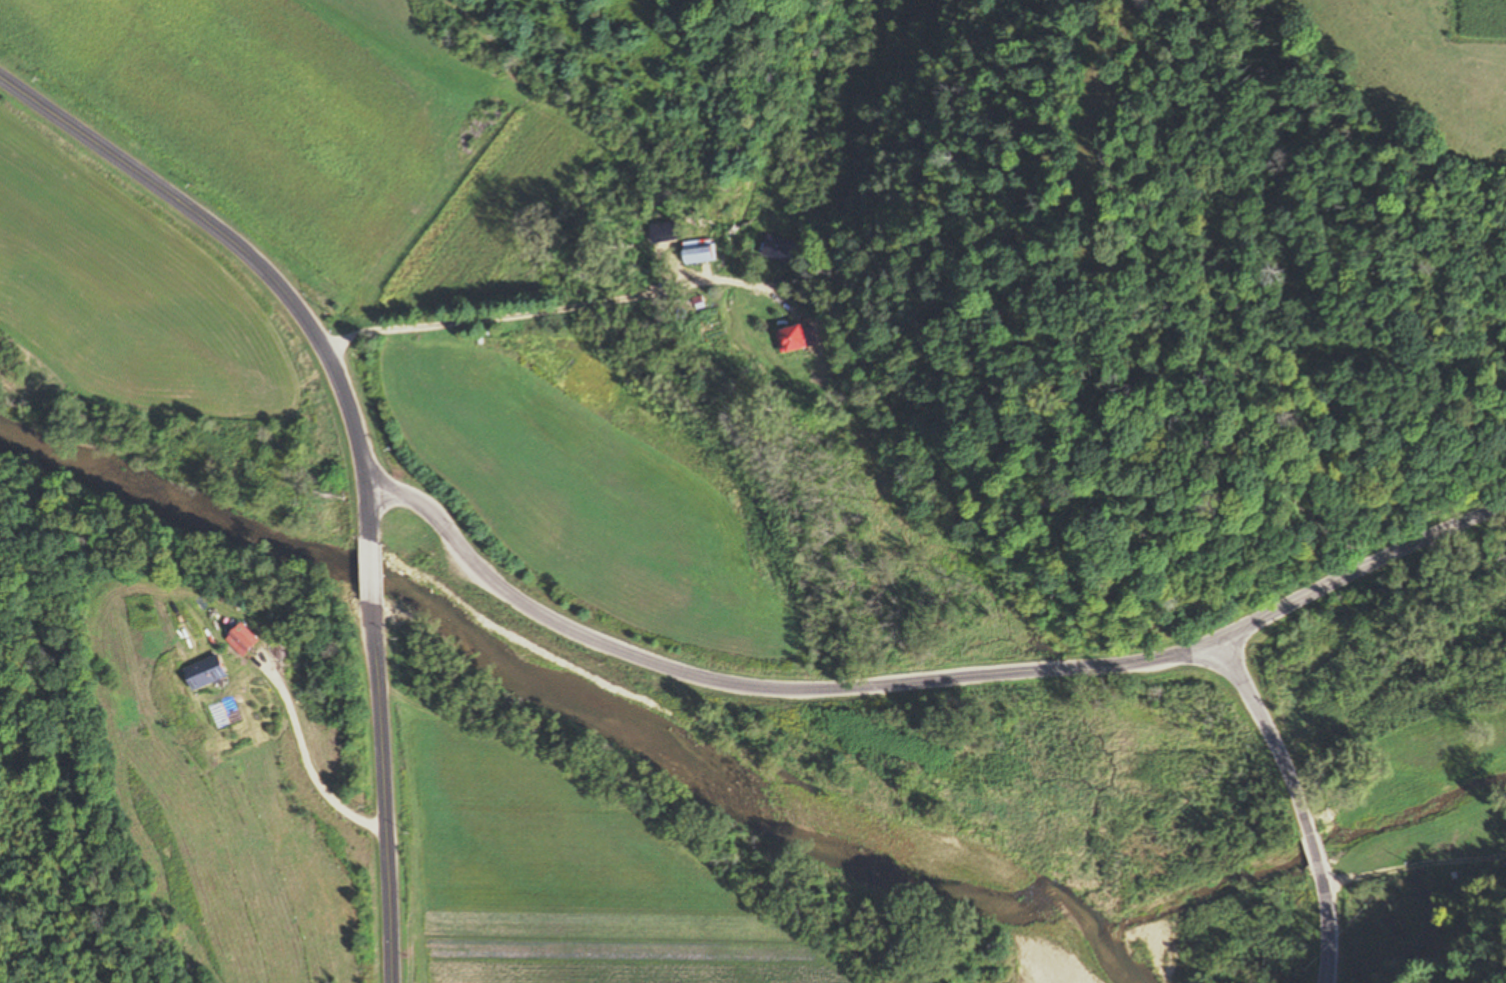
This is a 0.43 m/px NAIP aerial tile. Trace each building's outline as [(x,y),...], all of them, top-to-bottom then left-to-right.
[(774,333),(780,356),(805,349),(799,326),(774,333)] [(260,641),(242,623),(225,639),(244,658),(260,641)] [(181,669),(190,692),(227,678),(218,655),(181,669)]
